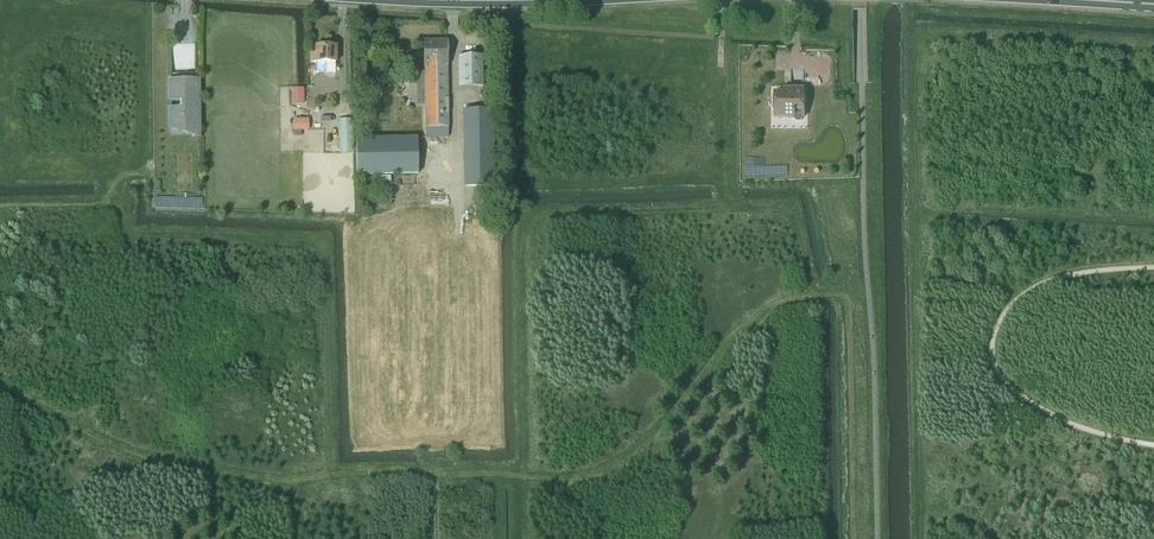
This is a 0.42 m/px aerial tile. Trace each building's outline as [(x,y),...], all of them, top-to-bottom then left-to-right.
[(424,61),(415,61),(415,76),(425,77),(424,137),(446,137),(446,42),(425,42),(424,61)] [(311,63),(315,63),(315,75),(322,75),(322,69),(323,69),(323,63),(336,64),(336,47),(317,47),(317,52),(317,54),(311,54),(311,63)] [(459,87),(481,87),(482,57),(459,57),(459,87)] [(168,80),(169,100),(181,100),(181,107),(169,107),(169,128),(171,128),(171,135),(190,135),(201,138),(200,80),(168,80)] [(405,88),(405,114),(415,113),(415,87),(405,88)] [(773,118),(793,118),(794,120),(795,121),(798,121),(799,121),(801,120),(802,118),(804,118),(805,88),(781,88),(781,91),(774,91),(773,118)] [(302,89),(293,89),(294,103),(303,103),(302,89)] [(462,110),(463,186),(491,186),(490,110),(462,110)] [(292,119),(292,131),(308,131),(308,119),(292,119)] [(338,120),(340,153),(353,153),(351,119),(338,120)] [(355,137),(356,175),(418,175),(417,137),(355,137)]
